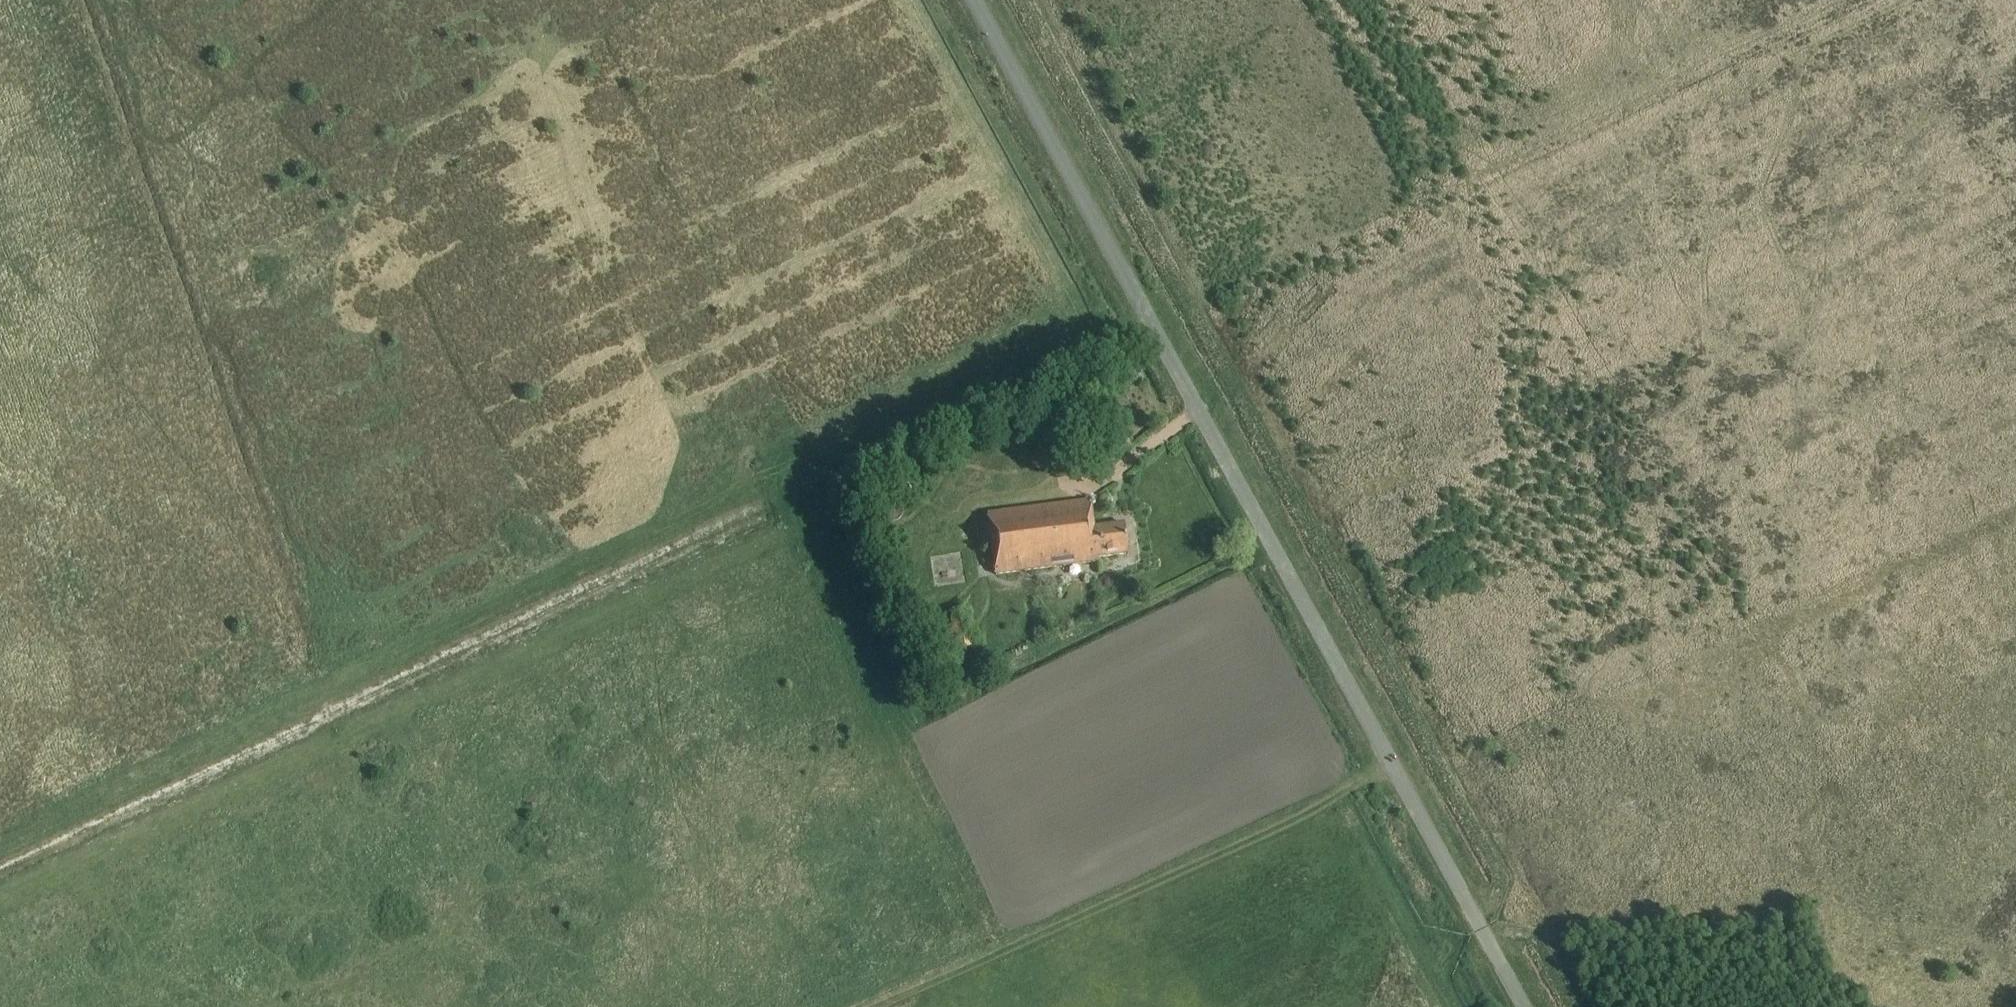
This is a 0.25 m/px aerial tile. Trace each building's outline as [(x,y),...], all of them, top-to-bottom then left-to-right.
[(1075,425),(1075,412),(1065,411),(1064,425),(1075,425)] [(1124,525),(1124,526),(1095,529),(1091,502),(988,515),(996,576),(1099,563),(1099,559),(1128,555),(1128,556),(1129,556),(1125,525),(1124,525)]
